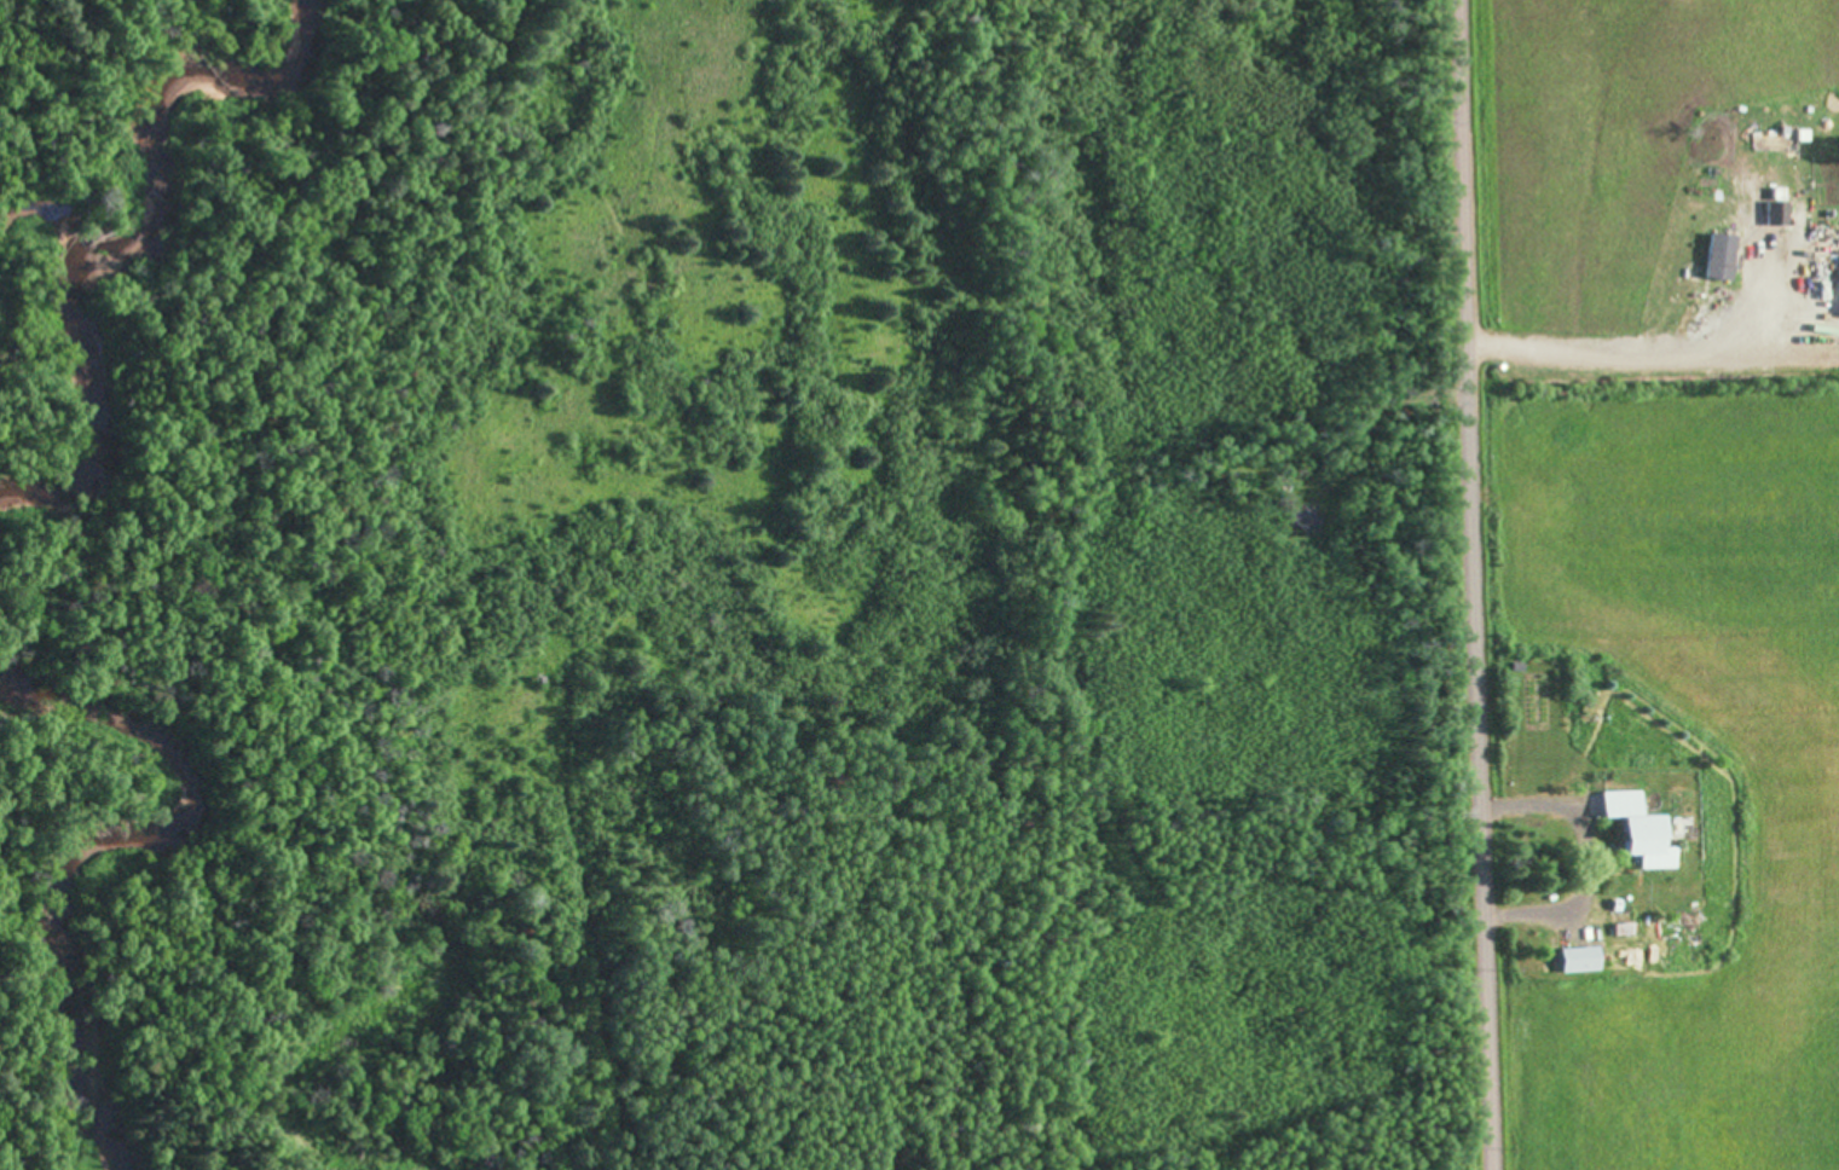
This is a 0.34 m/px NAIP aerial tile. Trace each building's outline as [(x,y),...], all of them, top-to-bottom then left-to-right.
[(1606,793),(1606,819),(1632,818),(1633,857),(1644,857),(1644,871),(1680,870),(1680,848),(1673,848),(1673,817),(1646,818),(1645,792),(1606,793)] [(1565,947),(1565,971),(1586,971),(1586,947),(1565,947)]
